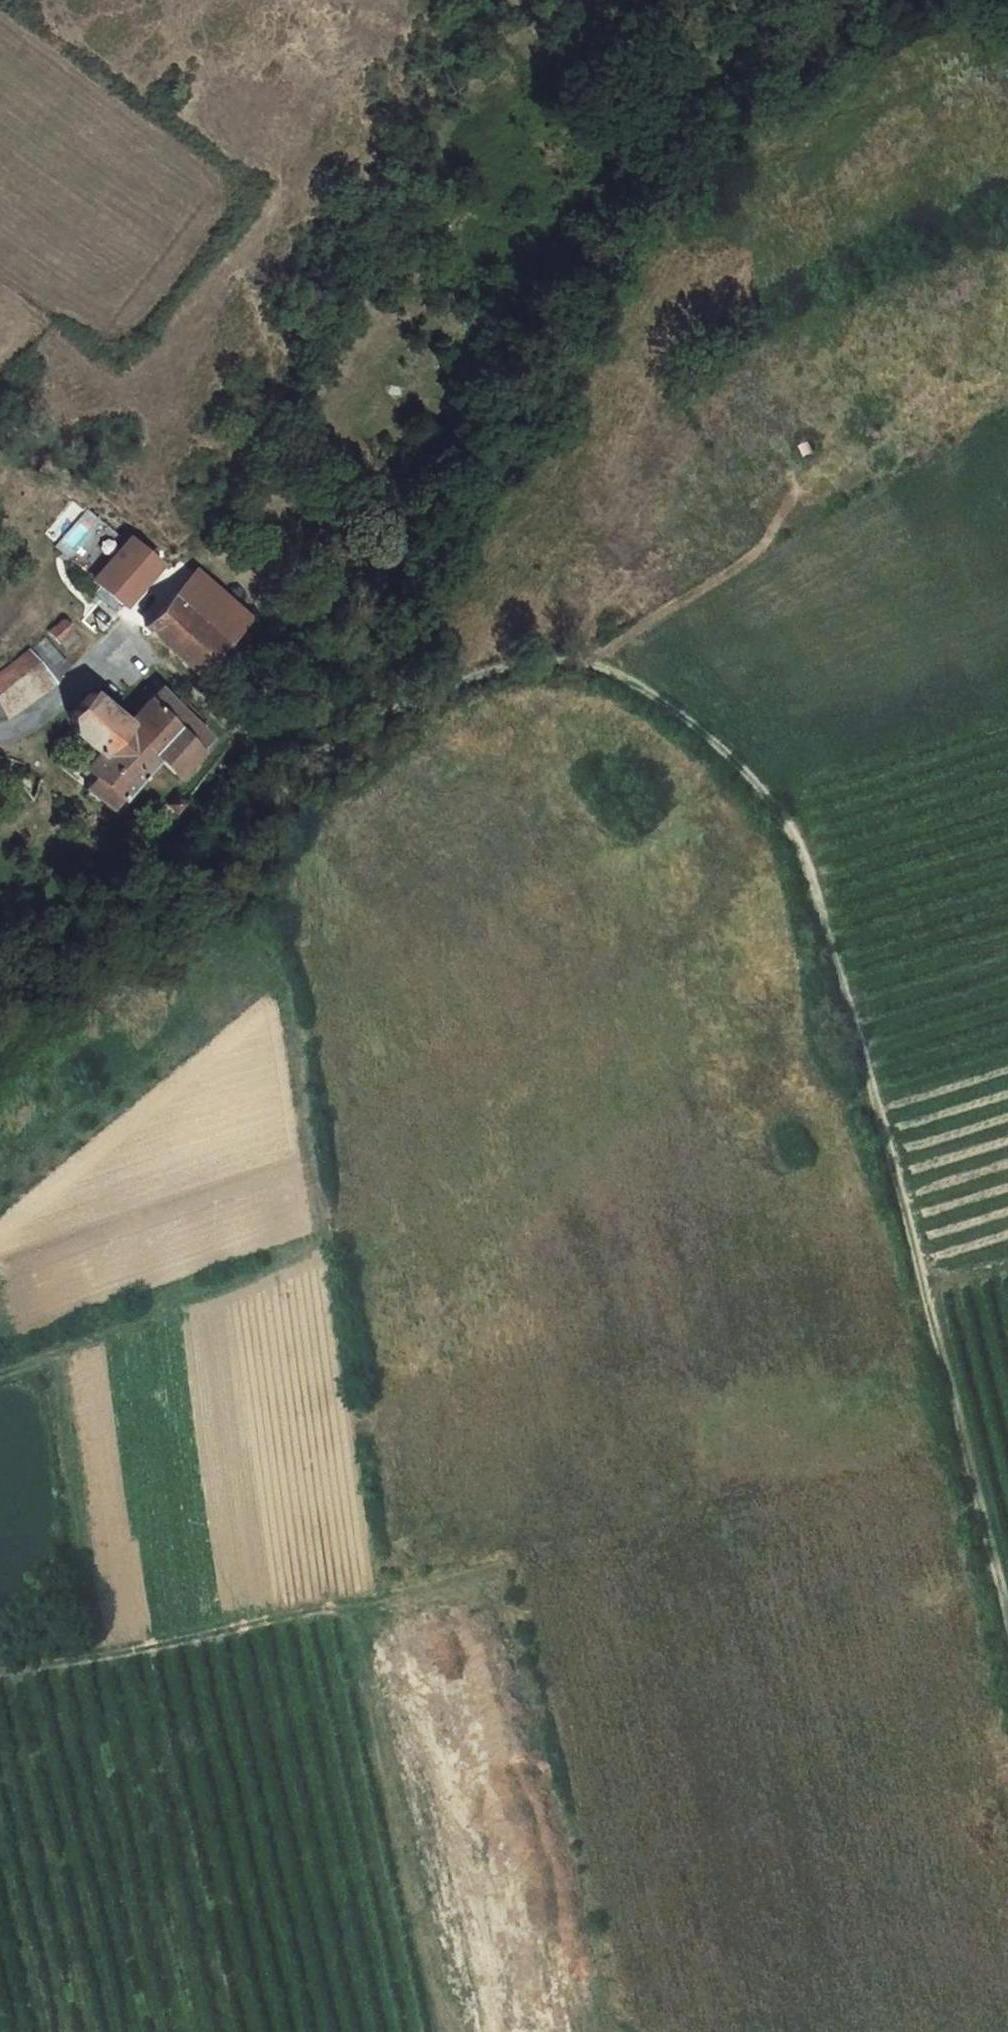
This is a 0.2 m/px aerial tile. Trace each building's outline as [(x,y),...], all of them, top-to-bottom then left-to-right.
[(159,559),(131,533),(92,574),(117,599),(159,559)] [(246,612),(198,573),(178,600),(171,594),(144,623),(195,670),(246,612)] [(72,625),(63,616),(52,626),(61,634),(72,625)] [(54,680),(61,676),(68,663),(45,632),(28,646),(54,680)] [(7,709),(38,688),(54,680),(28,646),(0,668),(0,701),(7,709)] [(172,705),(155,691),(124,722),(93,691),(90,694),(80,700),(67,713),(68,730),(93,754),(80,767),(88,776),(77,787),(101,811),(146,765),(155,756),(175,775),(207,743),(195,730),(201,722),(185,707),(177,711),(172,705)] [(170,813),(180,802),(172,793),(161,804),(170,813)]
